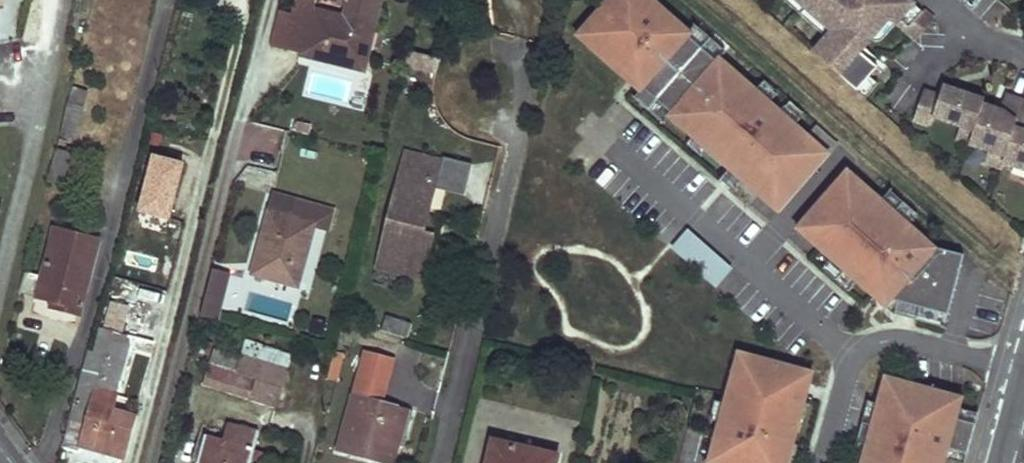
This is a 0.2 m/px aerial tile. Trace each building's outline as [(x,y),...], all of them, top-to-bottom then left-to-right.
[(121,0),(98,0),(93,27),(114,32),(121,0)] [(290,32),(306,36),(300,57),(354,70),(359,49),(369,52),(381,1),(378,0),(348,0),(343,22),(312,14),(315,1),(312,0),(298,0),(293,19),(290,32)] [(600,12),(611,21),(589,46),(628,81),(631,78),(645,90),(672,114),(669,117),(670,117),(693,137),(694,138),(697,135),(710,146),(707,149),(707,150),(730,169),(744,181),(758,193),(808,135),(795,124),(781,112),(770,102),(756,90),(720,59),(719,58),(717,61),(702,49),(688,36),(690,33),(690,32),(652,0),(610,0),(600,12)] [(833,31),(814,52),(857,91),(869,77),(878,67),(860,51),(889,18),(895,24),(914,3),(911,0),(798,0),(833,31)] [(932,19),(914,3),(895,24),(914,40),(932,19)] [(578,37),(589,46),(611,21),(600,12),(578,37)] [(270,49),(285,53),(290,32),(293,19),(279,15),(270,49)] [(702,49),(711,39),(696,26),(690,32),(690,33),(688,36),(702,49)] [(290,32),(285,53),(300,57),(306,36),(290,32)] [(711,39),(702,49),(717,61),(719,58),(720,59),(726,52),(711,39)] [(354,70),(363,73),(369,52),(359,49),(354,70)] [(439,65),(441,61),(408,53),(405,68),(435,75),(439,65)] [(878,84),(869,77),(857,91),(866,98),(878,84)] [(765,81),(756,90),(770,102),(779,93),(765,81)] [(942,85),(939,94),(923,89),(913,120),(930,126),(933,116),(973,130),(969,144),(1004,156),(1002,162),(1023,169),(1023,106),(1021,105),(1023,99),(1005,93),(1000,109),(982,103),(984,98),(942,85)] [(670,117),(669,117),(672,114),(645,90),(636,100),(664,124),(670,117)] [(87,98),(72,94),(61,136),(76,140),(87,98)] [(790,102),(781,112),(795,124),(804,114),(790,102)] [(237,158),(275,169),(285,134),(247,124),(237,158)] [(808,135),(758,193),(776,210),(836,141),(817,125),(808,135)] [(707,150),(707,149),(710,146),(697,135),(694,138),(693,137),(688,144),(702,156),(707,150)] [(149,148),(133,209),(168,218),(183,157),(149,148)] [(71,156),(57,152),(49,183),(62,186),(71,156)] [(465,195),(473,164),(444,157),(443,161),(404,152),(374,271),(408,280),(413,260),(428,264),(435,233),(426,231),(429,218),(437,188),(465,195)] [(730,169),(721,179),(735,191),(744,181),(730,169)] [(849,171),(799,229),(818,246),(868,188),(849,171)] [(868,188),(818,246),(832,258),(858,281),(884,304),(886,297),(922,307),(935,258),(934,257),(911,250),(924,236),(909,223),(882,200),(868,188)] [(918,213),(891,190),(882,200),(909,223),(918,213)] [(276,197),(271,214),(291,219),(296,203),(276,197)] [(327,230),(332,213),(296,203),(291,219),(271,214),(257,266),(277,271),(274,281),(297,287),(314,227),(327,230)] [(426,231),(435,233),(439,220),(429,218),(426,231)] [(717,287),(733,268),(688,229),(672,248),(717,287)] [(43,278),(25,274),(20,294),(52,302),(60,304),(59,310),(79,315),(98,242),(53,231),(43,278)] [(886,297),(884,304),(895,313),(943,327),(963,255),(936,248),(934,257),(935,258),(922,307),(886,297)] [(824,268),(850,291),(858,281),(832,258),(824,268)] [(413,260),(408,280),(423,283),(428,264),(413,260)] [(277,271),(257,266),(254,275),(274,281),(277,271)] [(211,273),(200,319),(218,324),(230,278),(211,273)] [(165,289),(161,310),(179,314),(184,293),(165,289)] [(131,307),(111,301),(104,330),(124,335),(131,307)] [(60,304),(52,302),(50,308),(59,310),(60,304)] [(158,398),(173,336),(155,332),(161,312),(146,308),(137,352),(146,355),(137,392),(158,398)] [(403,336),(371,326),(364,346),(397,356),(403,336)] [(93,352),(88,351),(63,448),(80,451),(81,447),(123,457),(134,416),(110,410),(127,344),(123,343),(124,335),(104,330),(99,329),(93,352)] [(744,371),(750,351),(737,347),(732,368),(735,369),(735,368),(744,371)] [(806,399),(814,369),(750,351),(744,371),(735,368),(735,369),(726,399),(726,400),(729,401),(725,417),(721,416),(721,417),(717,433),(791,453),(802,412),(791,408),(794,397),(805,400),(806,399)] [(240,359),(215,352),(204,384),(276,407),(287,371),(241,358),(240,359)] [(330,353),(329,379),(340,379),(341,353),(330,353)] [(976,424),(957,418),(959,408),(962,397),(886,376),(879,404),(873,425),(867,445),(862,462),(941,462),(943,457),(946,447),(968,453),(976,424)] [(354,394),(337,451),(381,462),(394,462),(399,444),(390,442),(399,406),(354,394)] [(726,400),(726,399),(716,396),(711,414),(721,417),(721,416),(725,417),(729,401),(726,400)] [(802,412),(806,413),(810,400),(806,399),(805,400),(794,397),(791,408),(802,412)] [(873,425),(879,404),(869,401),(863,422),(873,425)] [(408,409),(399,406),(390,442),(399,444),(408,409)] [(959,408),(957,418),(976,424),(979,414),(959,408)] [(857,442),(867,445),(873,425),(863,422),(857,442)] [(205,439),(199,462),(252,462),(254,453),(259,434),(231,427),(227,444),(205,439)] [(717,433),(709,459),(724,462),(788,462),(791,453),(717,433)] [(495,441),(490,462),(557,462),(558,457),(495,441)] [(968,453),(946,447),(943,457),(964,462),(965,462),(968,453)] [(254,453),(252,462),(260,462),(262,455),(254,453)]
